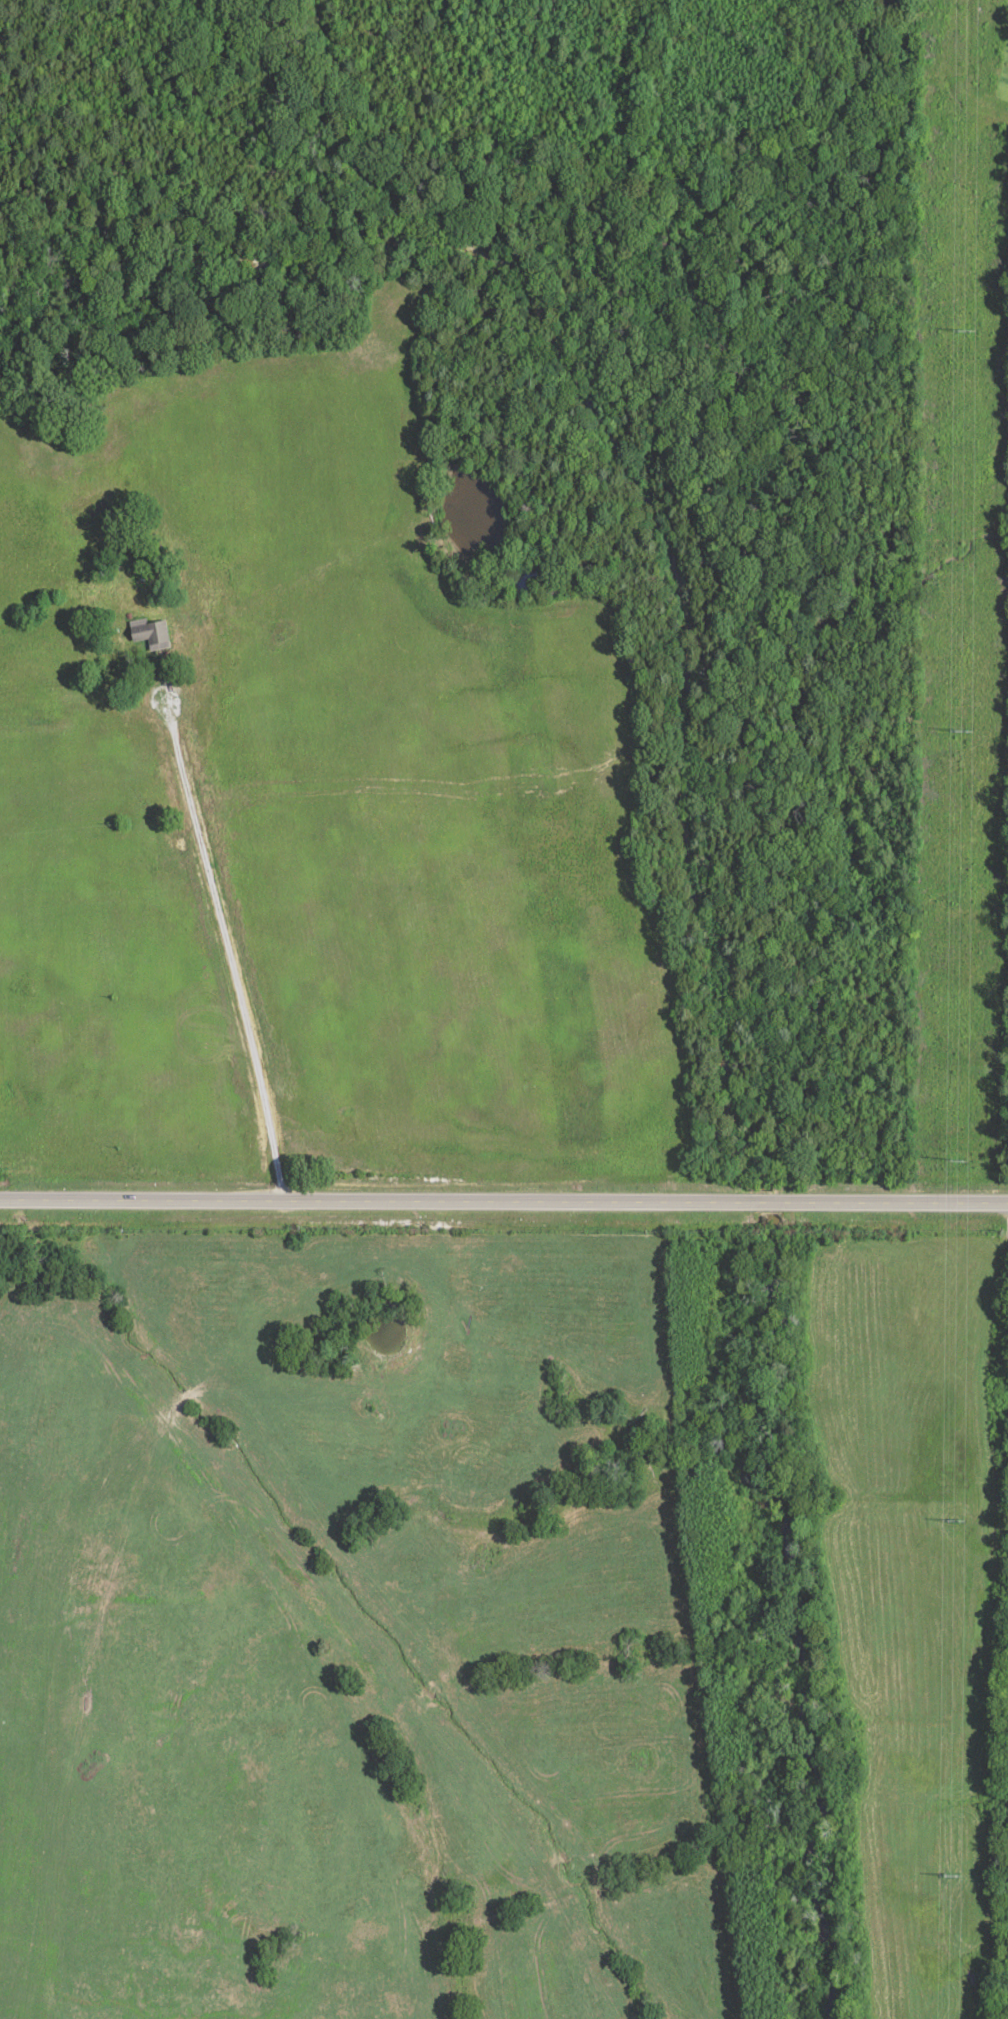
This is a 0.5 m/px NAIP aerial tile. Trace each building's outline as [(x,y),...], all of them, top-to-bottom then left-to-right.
[(167,621),(131,626),(134,646),(148,644),(149,653),(171,650),(167,621)]
